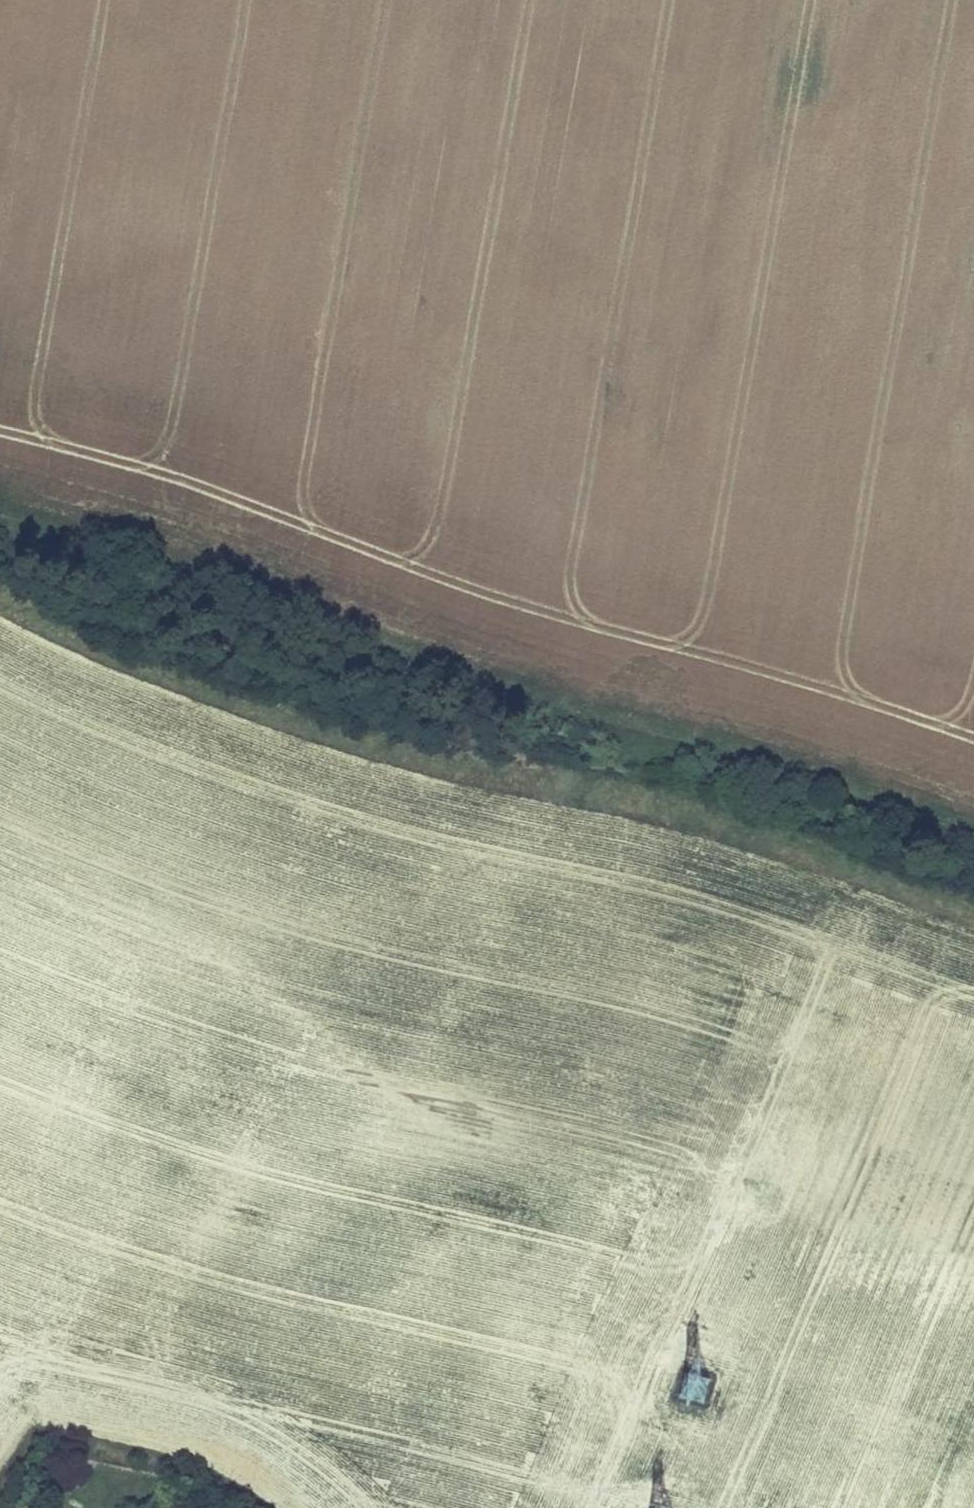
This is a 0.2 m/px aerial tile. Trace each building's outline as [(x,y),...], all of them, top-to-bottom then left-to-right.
[(678,1401),(704,1406),(709,1378),(683,1374),(678,1401)]
